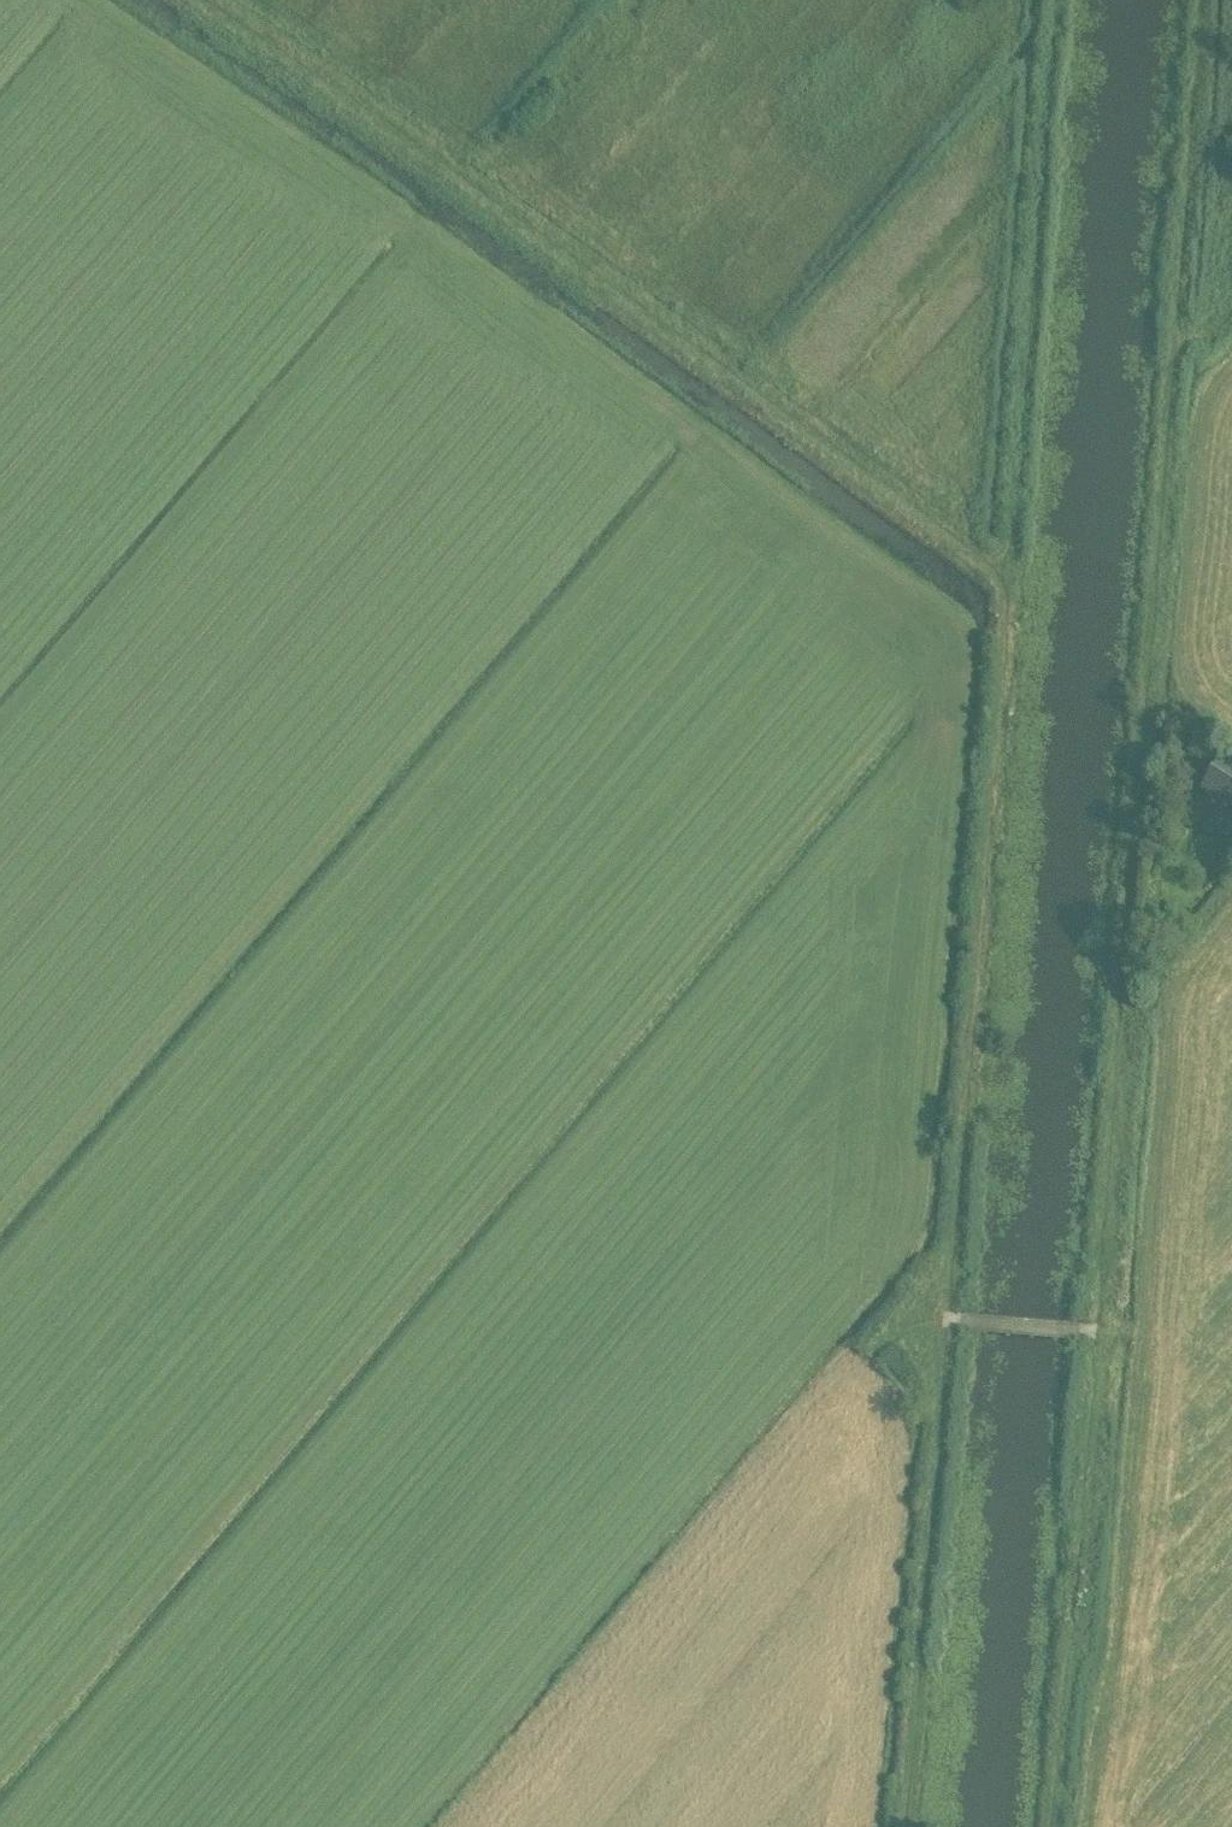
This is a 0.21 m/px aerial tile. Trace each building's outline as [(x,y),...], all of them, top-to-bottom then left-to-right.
[(1231,810),(1231,770),(1220,762),(1202,790),(1231,810)] [(1191,785),(1175,784),(1174,802),(1190,803),(1191,785)]
